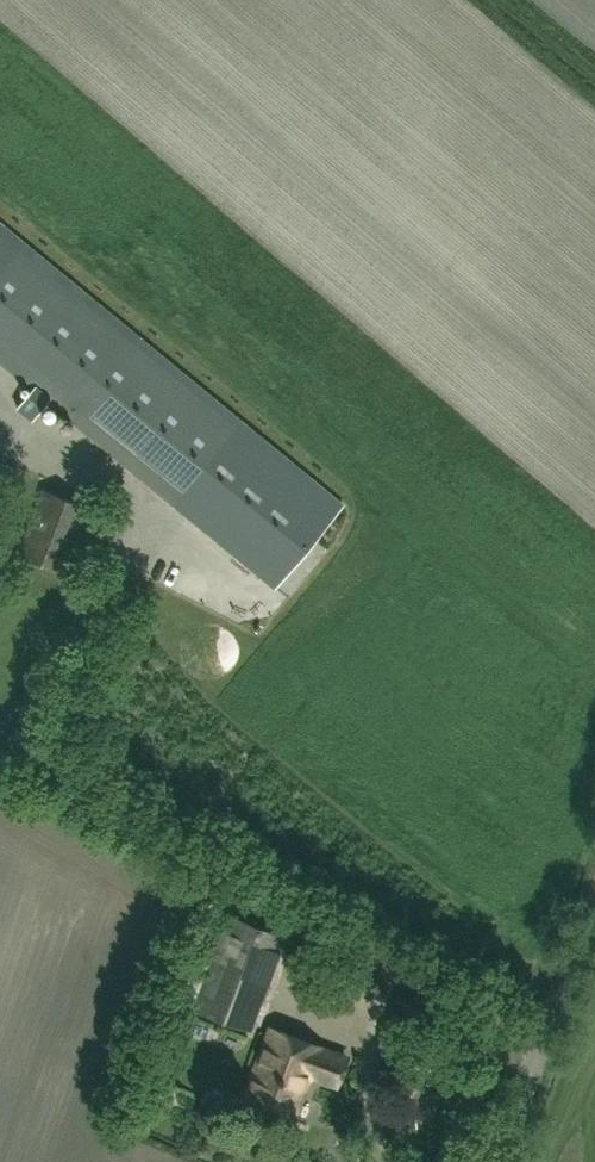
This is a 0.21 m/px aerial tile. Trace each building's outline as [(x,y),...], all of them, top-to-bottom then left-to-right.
[(171,505),(235,428),(0,235),(0,364),(171,505)] [(213,523),(281,583),(328,529),(260,469),(213,523)] [(64,570),(88,507),(45,490),(21,553),(64,570)] [(253,1030),(290,937),(233,914),(195,1006),(253,1030)] [(321,1048),(272,1029),(245,1102),(294,1120),(311,1075),(338,1086),(348,1059),(321,1048)]
